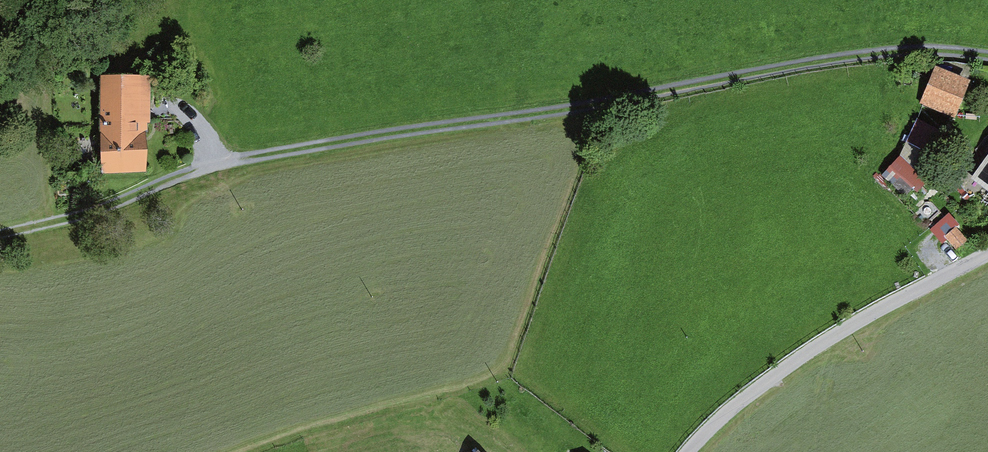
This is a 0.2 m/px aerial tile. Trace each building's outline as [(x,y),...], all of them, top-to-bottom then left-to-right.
[(970,80),(932,68),(920,107),(958,119),(970,80)] [(147,76),(100,77),(101,175),(148,174),(147,76)] [(970,178),(987,191),(987,154),(970,178)] [(902,156),(882,175),(907,200),(927,181),(902,156)] [(956,226),(945,235),(956,249),(967,240),(956,226)]
